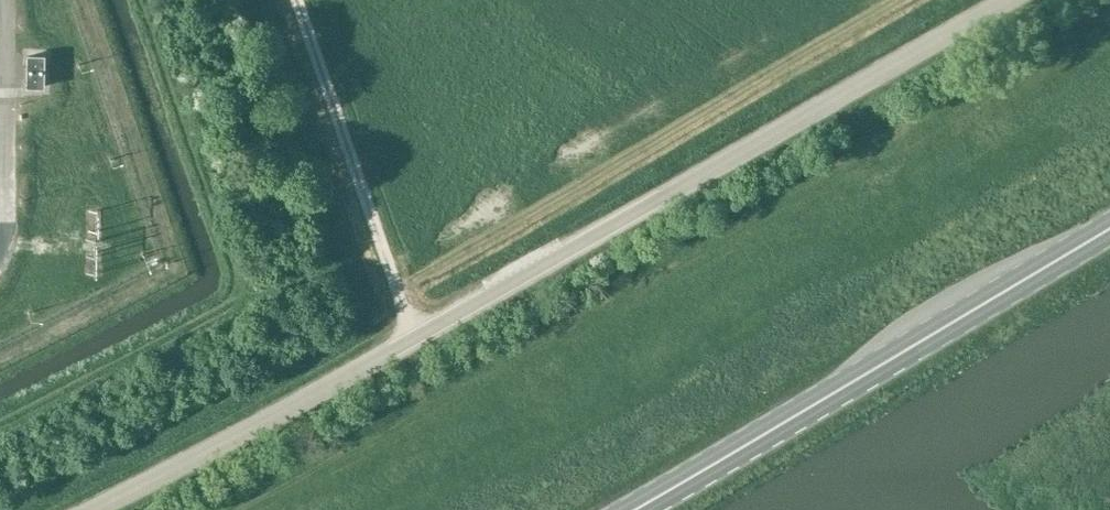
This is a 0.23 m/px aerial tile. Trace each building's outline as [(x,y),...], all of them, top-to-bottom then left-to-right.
[(27,87),(44,88),(44,55),(27,54),(27,87)]
